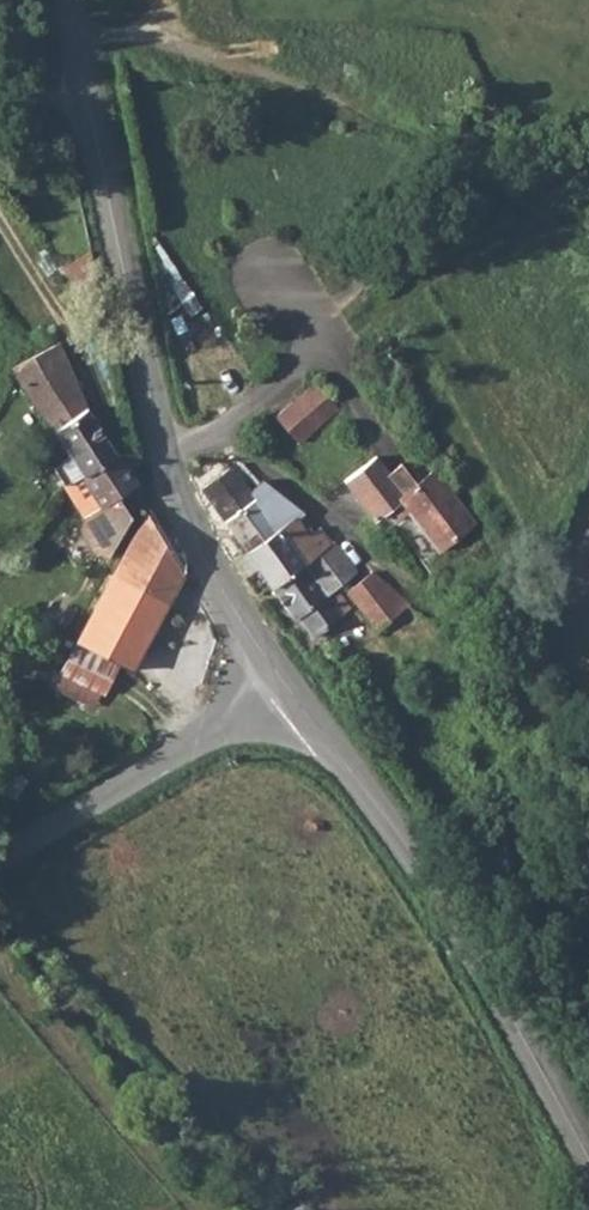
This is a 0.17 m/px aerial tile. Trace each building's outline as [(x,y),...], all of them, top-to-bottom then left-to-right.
[(57,342),(14,369),(69,454),(55,464),(69,487),(121,454),(89,400),(85,393),(57,342)] [(320,379),(280,408),(301,437),(340,406),(320,379)] [(133,472),(121,454),(69,487),(72,491),(92,520),(89,534),(103,555),(123,569),(145,531),(124,499),(142,488),(133,472)] [(379,458),(344,482),(371,518),(383,510),(390,521),(401,516),(429,555),(441,546),(389,473),(379,458)] [(230,460),(201,485),(249,549),(305,511),(307,509),(274,482),(251,490),(230,460)] [(400,467),(389,473),(441,546),(466,528),(428,476),(414,486),(400,467)] [(305,511),(249,549),(275,586),(332,548),(305,511)] [(123,569),(120,574),(171,605),(188,577),(155,514),(145,531),(123,569)] [(332,548),(275,586),(306,629),(311,625),(317,634),(348,612),(341,601),(347,597),(340,588),(363,572),(341,542),(332,548)] [(414,603),(379,572),(354,591),(381,627),(414,603)] [(120,574),(89,626),(137,661),(171,605),(120,574)] [(89,626),(66,665),(111,694),(127,667),(132,670),(137,661),(89,626)]
